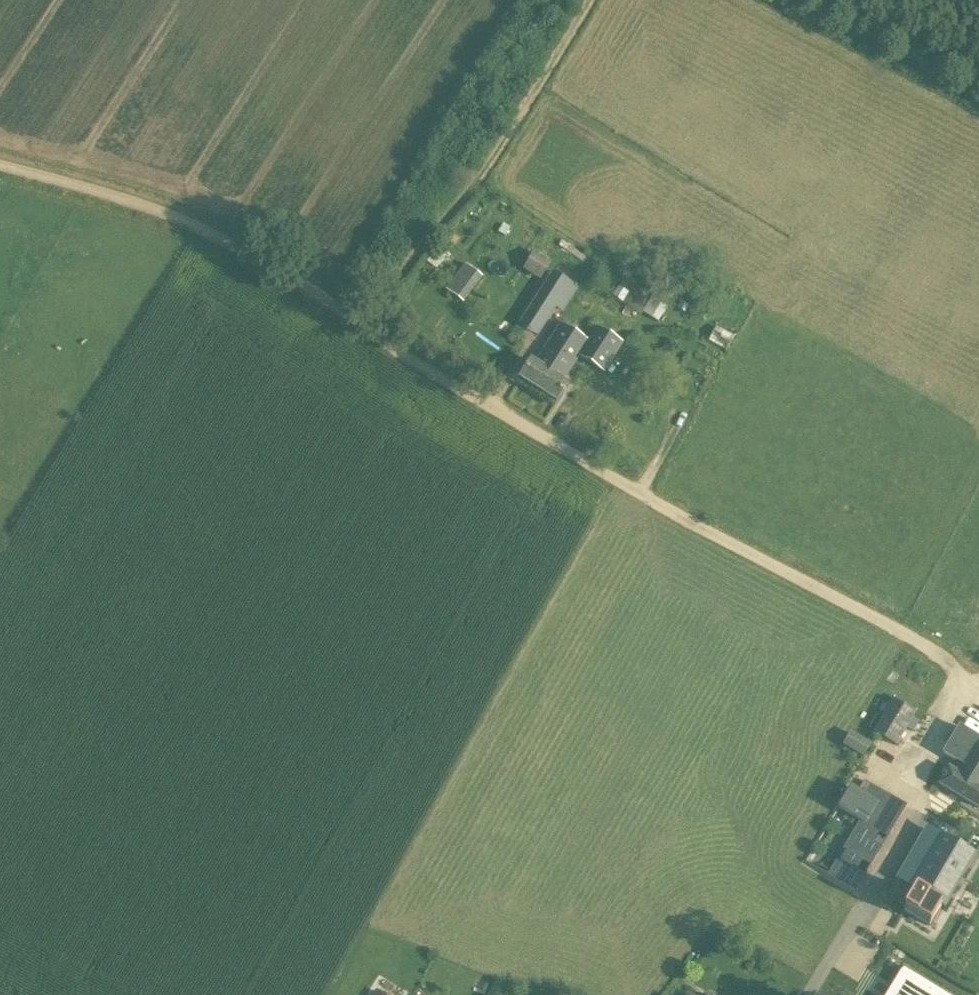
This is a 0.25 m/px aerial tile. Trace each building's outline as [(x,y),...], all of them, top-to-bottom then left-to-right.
[(533,251),(523,269),(539,278),(550,260),(533,251)] [(463,302),(483,276),(466,263),(446,289),(463,302)] [(574,279),(554,266),(518,319),(538,332),(556,305),(574,279)] [(674,296),(659,286),(648,303),(643,312),(657,322),(674,296)] [(628,295),(618,288),(612,297),(622,304),(628,295)] [(588,341),(560,324),(535,364),(530,361),(520,376),(557,400),(567,384),(562,381),(579,355),(604,371),(623,344),(597,327),(588,341)] [(717,326),(713,337),(727,343),(732,333),(717,326)] [(912,731),(918,721),(913,718),(916,713),(893,699),(873,732),(895,746),(906,728),(912,731)] [(959,725),(958,726),(942,753),(956,761),(951,768),(949,766),(944,773),(947,776),(945,780),(942,778),(937,785),(978,810),(978,737),(959,725)] [(865,757),(873,744),(853,733),(845,745),(865,757)] [(906,807),(869,786),(864,794),(850,787),(838,808),(860,820),(827,875),(855,891),(906,807)] [(945,909),(976,855),(941,835),(910,889),(915,892),(904,910),(930,925),(941,907),(945,909)] [(915,955),(904,975),(938,994),(967,994),(971,986),(915,955)] [(420,977),(408,970),(402,981),(399,979),(389,994),(409,994),(420,977)] [(895,985),(889,994),(906,994),(906,992),(905,991),(905,990),(895,985)]
